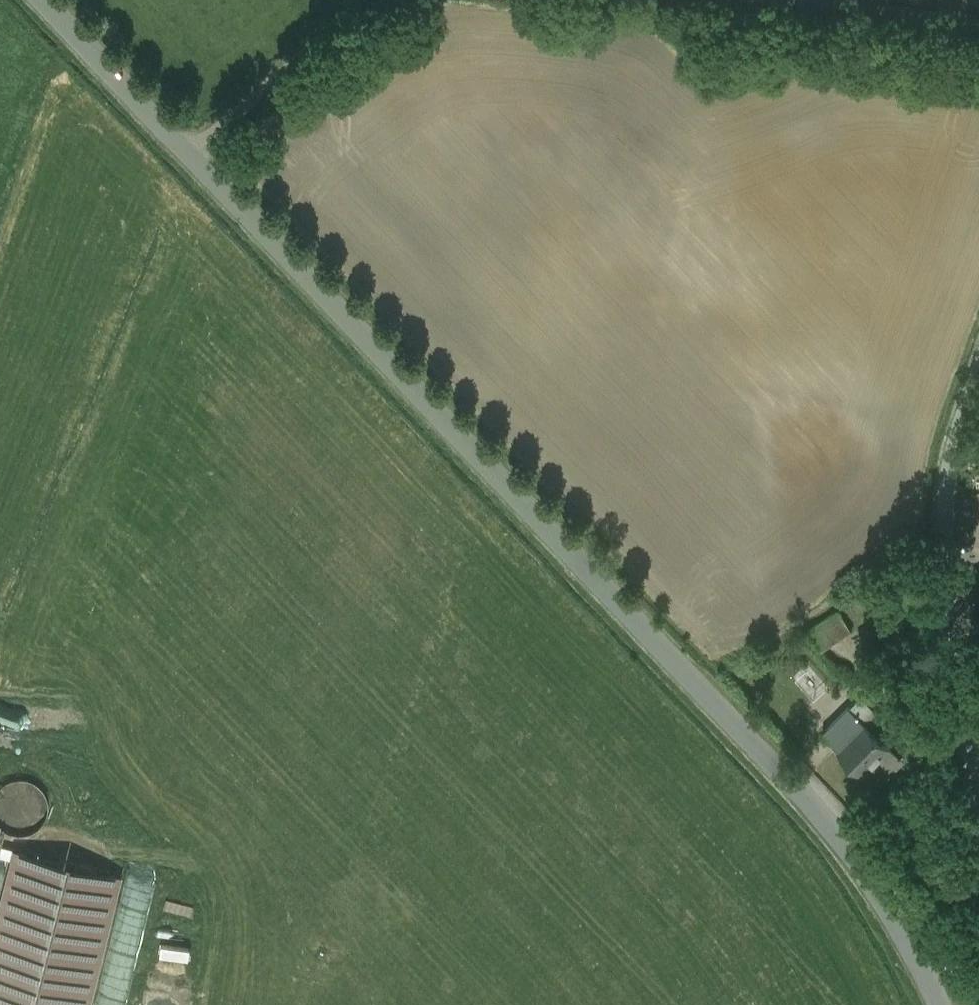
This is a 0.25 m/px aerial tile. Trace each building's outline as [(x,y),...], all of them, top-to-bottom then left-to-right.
[(888,579),(839,611),(850,627),(866,617),(878,636),(897,624),(885,605),(899,596),(888,579)] [(839,611),(809,630),(822,651),(852,631),(850,627),(839,611)] [(850,707),(823,734),(837,748),(864,721),(850,707)] [(879,714),(868,725),(864,721),(837,748),(863,774),(890,747),(884,740),(894,729),(879,714)] [(890,747),(863,774),(877,788),(904,761),(890,747)] [(47,806),(45,796),(39,787),(30,781),(19,779),(8,782),(0,787),(0,827),(9,833),(20,835),(31,832),(39,826),(45,817),(47,806)] [(19,855),(0,930),(0,996),(25,1002),(39,1004),(62,1004),(95,874),(19,855)] [(62,1004),(86,1004),(117,880),(95,874),(62,1004)] [(118,915),(145,922),(154,890),(128,882),(118,915)]
